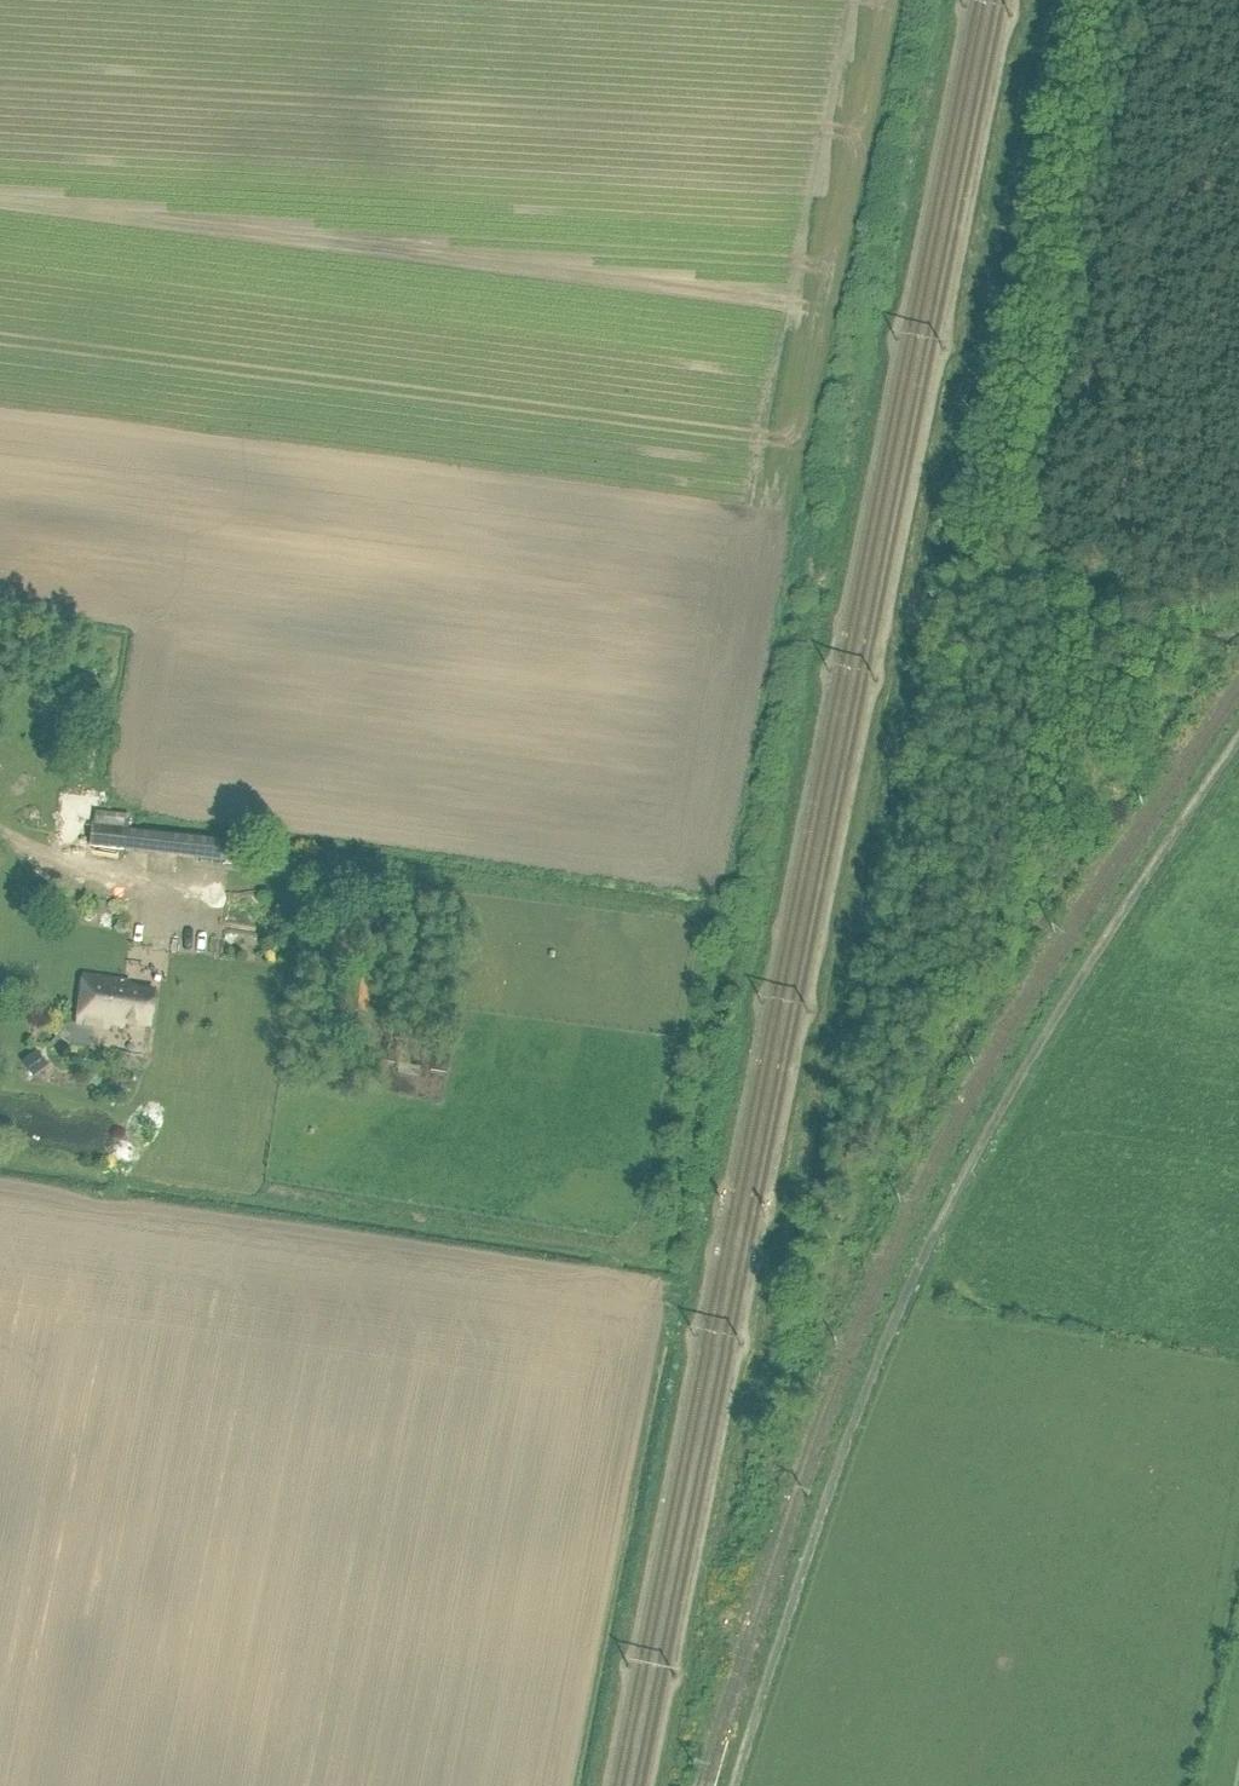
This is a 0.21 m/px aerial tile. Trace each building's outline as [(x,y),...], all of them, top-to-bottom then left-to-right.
[(126,832),(92,828),(90,847),(123,851),(126,832)] [(196,860),(225,863),(227,844),(139,833),(137,848),(196,855),(196,860)] [(86,976),(78,1024),(109,1029),(110,1023),(150,1030),(158,982),(132,977),(131,984),(86,976)] [(106,1068),(118,1057),(105,1043),(94,1055),(106,1068)]
